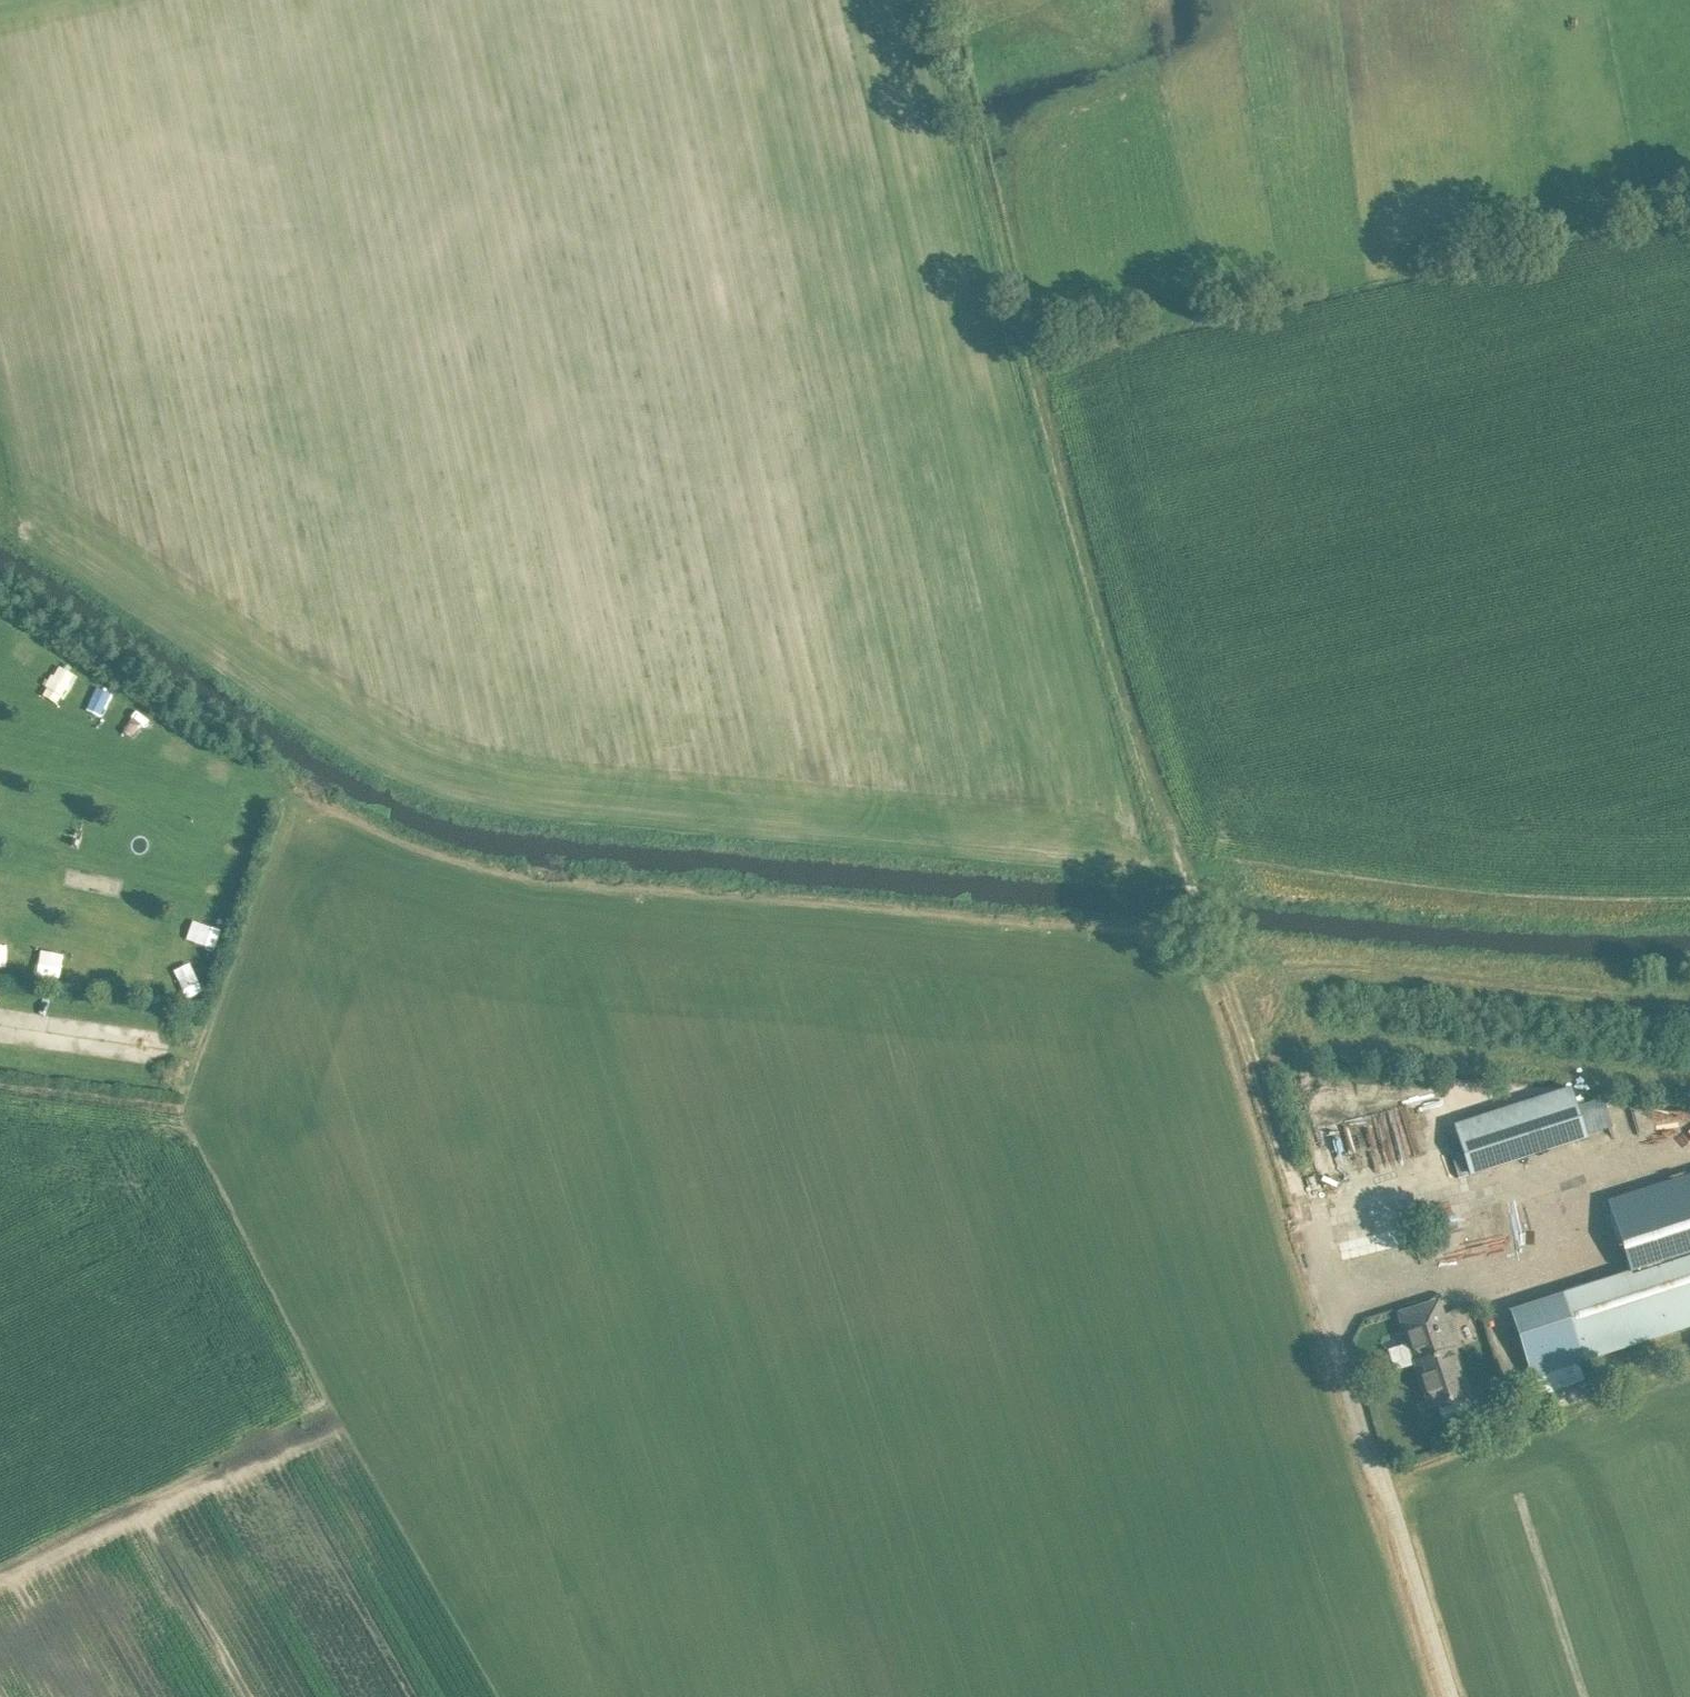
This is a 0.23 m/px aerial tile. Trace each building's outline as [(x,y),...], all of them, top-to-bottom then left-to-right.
[(61,661),(48,677),(68,692),(80,675),(61,661)] [(102,709),(109,690),(90,683),(84,702),(102,709)] [(132,705),(121,725),(139,735),(150,715),(132,705)] [(22,951),(3,946),(0,959),(0,964),(17,968),(22,951)] [(181,992),(200,985),(194,968),(175,975),(181,992)] [(1576,1087),(1456,1118),(1470,1170),(1590,1140),(1576,1087)] [(1608,1203),(1631,1274),(1689,1255),(1689,1177),(1608,1203)] [(1631,1274),(1511,1312),(1532,1377),(1689,1326),(1689,1255),(1631,1274)] [(1401,1314),(1432,1408),(1469,1396),(1438,1302),(1401,1314)]
